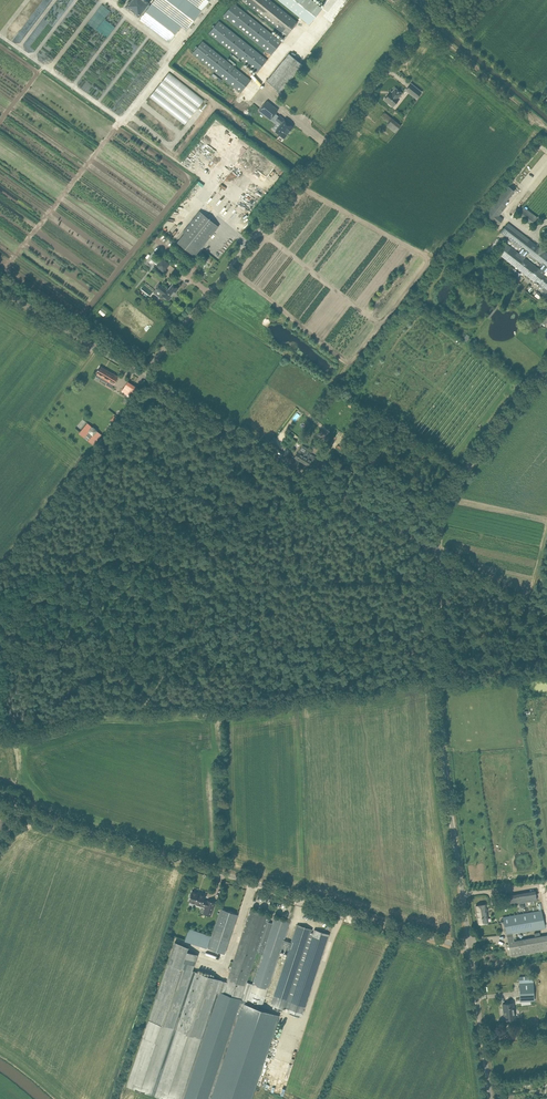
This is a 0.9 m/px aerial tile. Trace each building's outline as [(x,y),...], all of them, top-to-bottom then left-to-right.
[(139,19),(169,42),(182,25),(187,29),(210,0),(154,0),(150,5),(148,4),(148,3),(144,0),(131,0),(126,6),(139,16),(139,15),(141,17),(139,19)] [(244,1),(282,32),(287,36),(298,22),(293,18),(271,0),(242,0),(244,1)] [(309,24),(322,8),(312,0),(279,0),(309,24)] [(223,16),(250,38),(272,55),(282,42),(233,3),(223,16)] [(101,4),(87,23),(106,37),(114,26),(104,19),(110,10),(101,4)] [(268,60),(219,20),(209,33),(257,72),(268,60)] [(203,41),(192,54),(241,93),(251,80),(203,41)] [(267,81),(281,92),(303,65),(289,53),(267,81)] [(168,71),(148,97),(185,124),(204,98),(168,71)] [(406,90),(416,98),(421,92),(411,84),(406,90)] [(385,99),(389,103),(389,104),(391,106),(392,105),(393,106),(399,98),(398,98),(402,93),(395,88),(392,92),(391,92),(385,99)] [(264,114),(271,119),(277,112),(274,109),(276,108),(267,101),(259,111),(263,114),(264,114)] [(387,126),(395,133),(401,125),(384,112),(381,116),(389,123),(387,126)] [(287,133),(293,126),(285,120),(284,121),(281,118),(281,117),(279,115),(276,120),(281,124),(276,131),(284,138),(288,134),(287,133)] [(238,142),(240,137),(225,131),(223,137),(238,142)] [(506,205),(502,202),(512,189),(508,186),(486,214),(499,224),(503,219),(498,216),(506,205)] [(522,209),(519,214),(532,224),(536,219),(522,209)] [(219,226),(200,211),(183,232),(184,233),(178,242),(195,256),(196,255),(195,254),(201,246),(202,247),(196,242),(213,222),(218,226),(218,227),(219,226)] [(546,293),(546,274),(545,273),(546,270),(546,253),(545,251),(546,250),(540,246),(540,247),(508,223),(500,233),(521,249),(519,252),(506,243),(498,254),(523,273),(522,274),(529,279),(530,278),(532,280),(531,281),(535,284),(536,283),(539,285),(538,286),(541,289),(541,287),(543,289),(542,290),(546,293)] [(155,266),(164,273),(170,264),(162,257),(155,266)] [(509,274),(519,281),(523,276),(513,268),(509,274)] [(174,292),(175,292),(178,288),(172,283),(169,288),(168,287),(166,289),(159,284),(156,288),(163,294),(162,294),(169,300),(172,296),(171,295),(174,292)] [(100,366),(96,373),(103,377),(101,380),(113,387),(118,376),(100,366)] [(140,389),(128,382),(122,391),(134,399),(140,389)] [(88,423),(81,431),(86,435),(88,432),(92,436),(90,438),(95,443),(102,434),(97,430),(93,426),(93,427),(92,426),(92,427),(88,423)] [(322,440),(327,433),(321,429),(316,436),(322,440)] [(288,446),(291,449),(297,442),(293,439),(288,446)] [(316,455),(307,451),(306,453),(304,452),(303,454),(298,451),(294,457),(310,467),(314,461),(316,463),(318,458),(315,457),(316,455)] [(372,466),(379,457),(371,451),(364,461),(368,464),(369,463),(372,466)] [(188,901),(196,903),(196,904),(201,906),(202,905),(205,906),(203,913),(210,915),(215,902),(208,900),(207,901),(204,899),(205,894),(200,892),(200,893),(192,890),(191,894),(190,894),(189,897),(188,901)] [(501,896),(502,906),(537,900),(535,890),(501,896)] [(485,904),(481,904),(476,905),(478,923),(488,922),(485,904)] [(237,914),(221,908),(208,948),(224,953),(237,914)] [(182,967),(188,946),(175,941),(148,1020),(127,1085),(169,1098),(183,1098),(218,992),(246,1001),(247,1002),(248,999),(262,1004),(263,1004),(265,996),(266,994),(269,996),(271,989),(268,988),(280,950),(288,952),(273,997),(271,1003),(274,1004),(272,1007),(282,1011),(283,1007),(286,1008),(288,1001),(290,1002),(288,1008),(289,1009),(288,1013),(300,1017),(302,1012),(327,934),(314,930),(313,932),(311,932),(312,929),(297,924),(291,942),(289,942),(284,940),(290,922),(275,917),(274,917),(272,923),(269,922),(270,918),(271,916),(251,909),(233,962),(231,961),(229,966),(232,967),(227,982),(182,967)] [(503,917),(511,956),(546,950),(546,934),(540,936),(535,936),(514,940),(513,933),(546,927),(542,910),(503,917)] [(211,935),(188,927),(184,940),(207,947),(211,935)] [(532,976),(518,976),(520,1002),(528,1001),(528,1005),(534,1005),(532,982),(533,982),(532,976)] [(183,1098),(213,1098),(244,1008),(246,1001),(218,993),(183,1098)] [(514,1002),(508,1003),(503,1004),(505,1019),(515,1018),(514,1002)] [(213,1098),(251,1098),(274,1030),(278,1020),(244,1008),(213,1098)] [(277,1047),(274,1057),(280,1059),(283,1050),(277,1047)]
